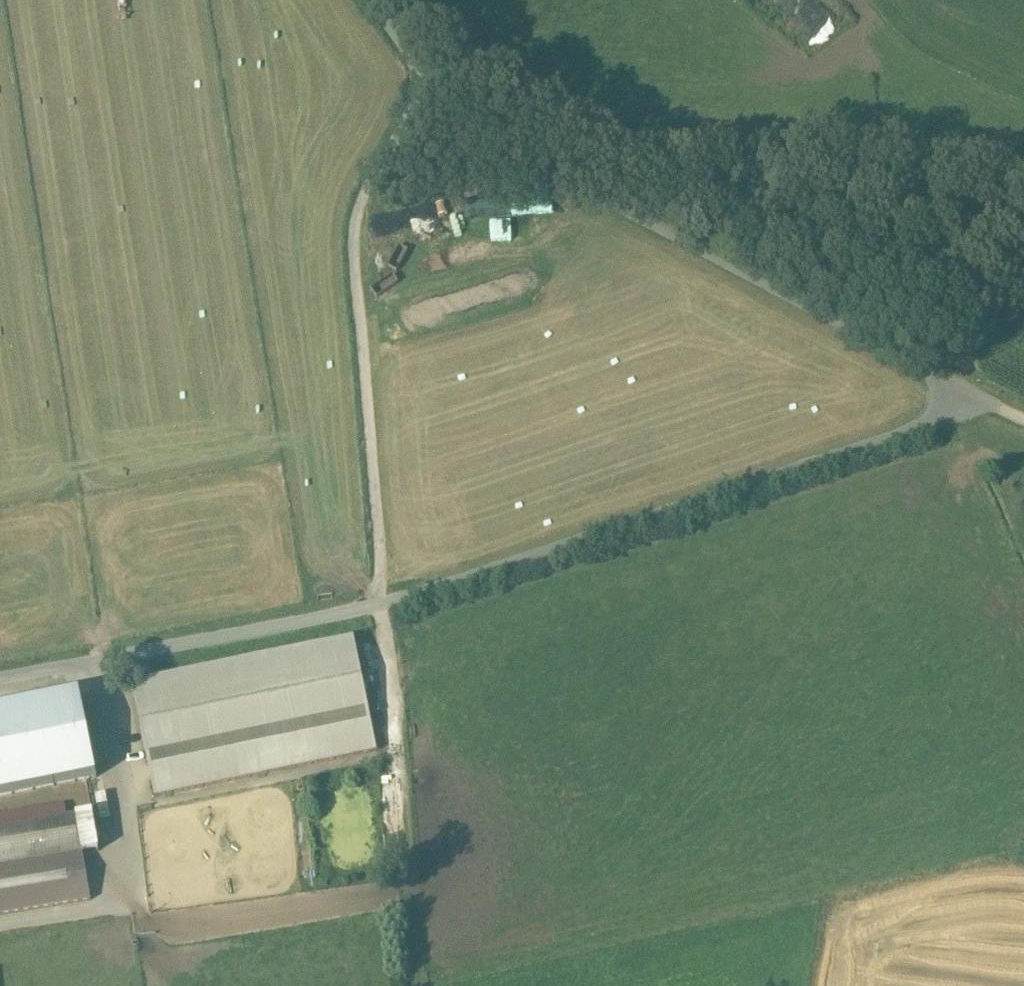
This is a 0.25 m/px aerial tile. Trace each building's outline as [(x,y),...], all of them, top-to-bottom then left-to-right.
[(354,639),(132,684),(155,798),(377,752),(354,639)] [(83,854),(77,817),(0,830),(0,867),(83,854)] [(91,901),(83,854),(0,867),(0,916),(91,901)]
